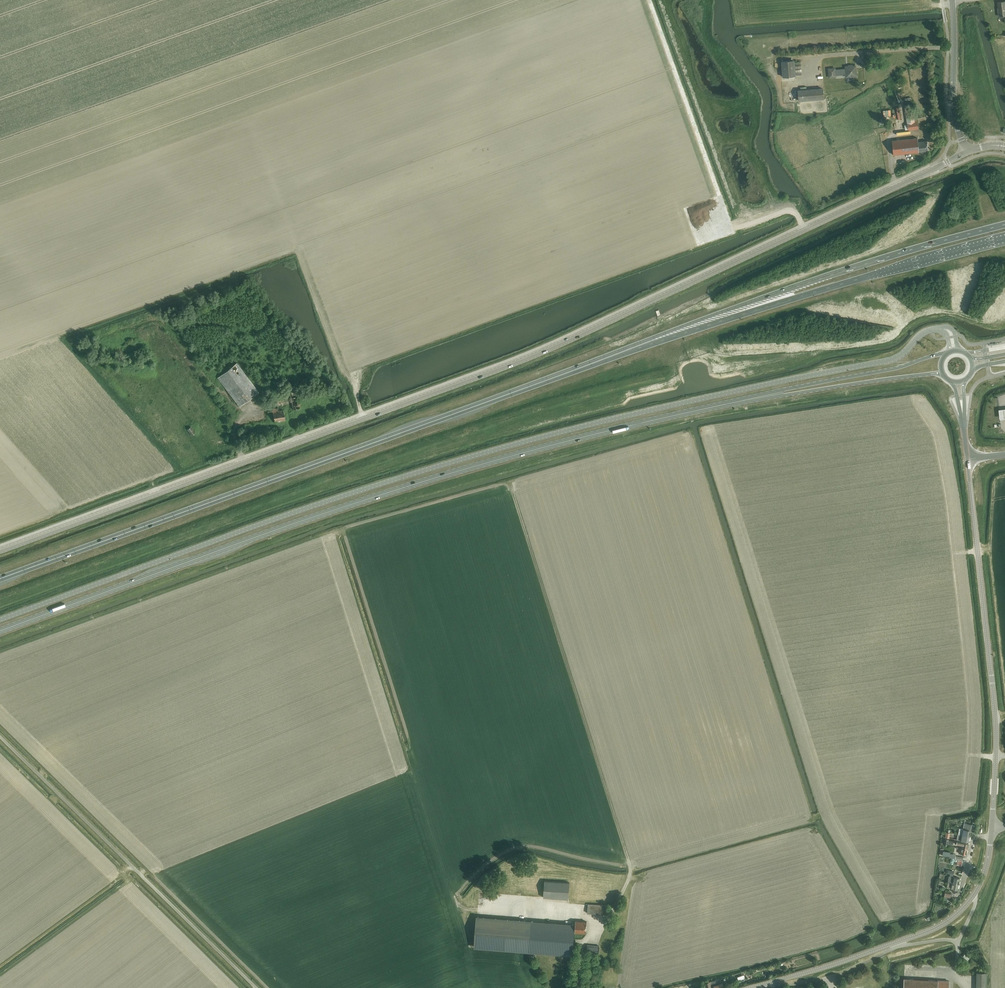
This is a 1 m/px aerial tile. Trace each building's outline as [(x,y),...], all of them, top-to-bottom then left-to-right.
[(835,68),(829,69),(830,77),(836,77),(836,75),(846,74),(847,77),(854,76),(854,77),(858,77),(857,73),(856,66),(853,66),(853,65),(849,65),(849,66),(846,67),(846,69),(835,70),(835,68)] [(799,101),(823,99),(822,89),(798,91),(799,101)] [(917,121),(915,122),(912,106),(915,106),(913,95),(909,96),(910,99),(903,100),(907,123),(908,130),(918,129),(917,121)] [(893,155),(919,152),(928,151),(927,141),(918,142),(917,138),(892,141),(893,155)] [(239,406),(258,391),(237,363),(218,378),(239,406)] [(293,409),(301,407),(297,388),(289,390),(293,409)] [(275,422),(285,420),(283,410),(278,410),(278,408),(272,409),(275,422)] [(192,436),(195,433),(191,427),(187,430),(192,436)] [(959,828),(958,834),(970,836),(971,830),(971,827),(972,824),(966,823),(965,829),(959,828)] [(949,876),(948,881),(959,884),(960,878),(953,877),(954,871),(948,870),(947,873),(950,874),(950,876),(949,876)] [(941,882),(946,883),(946,882),(939,880),(937,888),(939,889),(939,884),(940,884),(941,882)] [(543,897),(568,899),(570,883),(545,881),(543,897)] [(948,881),(947,887),(951,888),(951,889),(952,890),(952,892),(957,893),(957,892),(958,890),(959,884),(948,881)] [(496,896),(489,886),(484,890),(490,900),(496,896)] [(607,914),(608,905),(588,904),(587,913),(607,914)] [(477,917),(475,947),(529,951),(531,921),(477,917)] [(531,921),(529,951),(571,955),(574,925),(531,921)] [(576,921),(575,932),(586,933),(587,922),(576,921)] [(587,945),(586,952),(598,953),(599,946),(587,945)] [(987,972),(977,972),(976,987),(986,987),(987,972)] [(949,981),(904,978),(904,987),(948,987),(949,981)]
